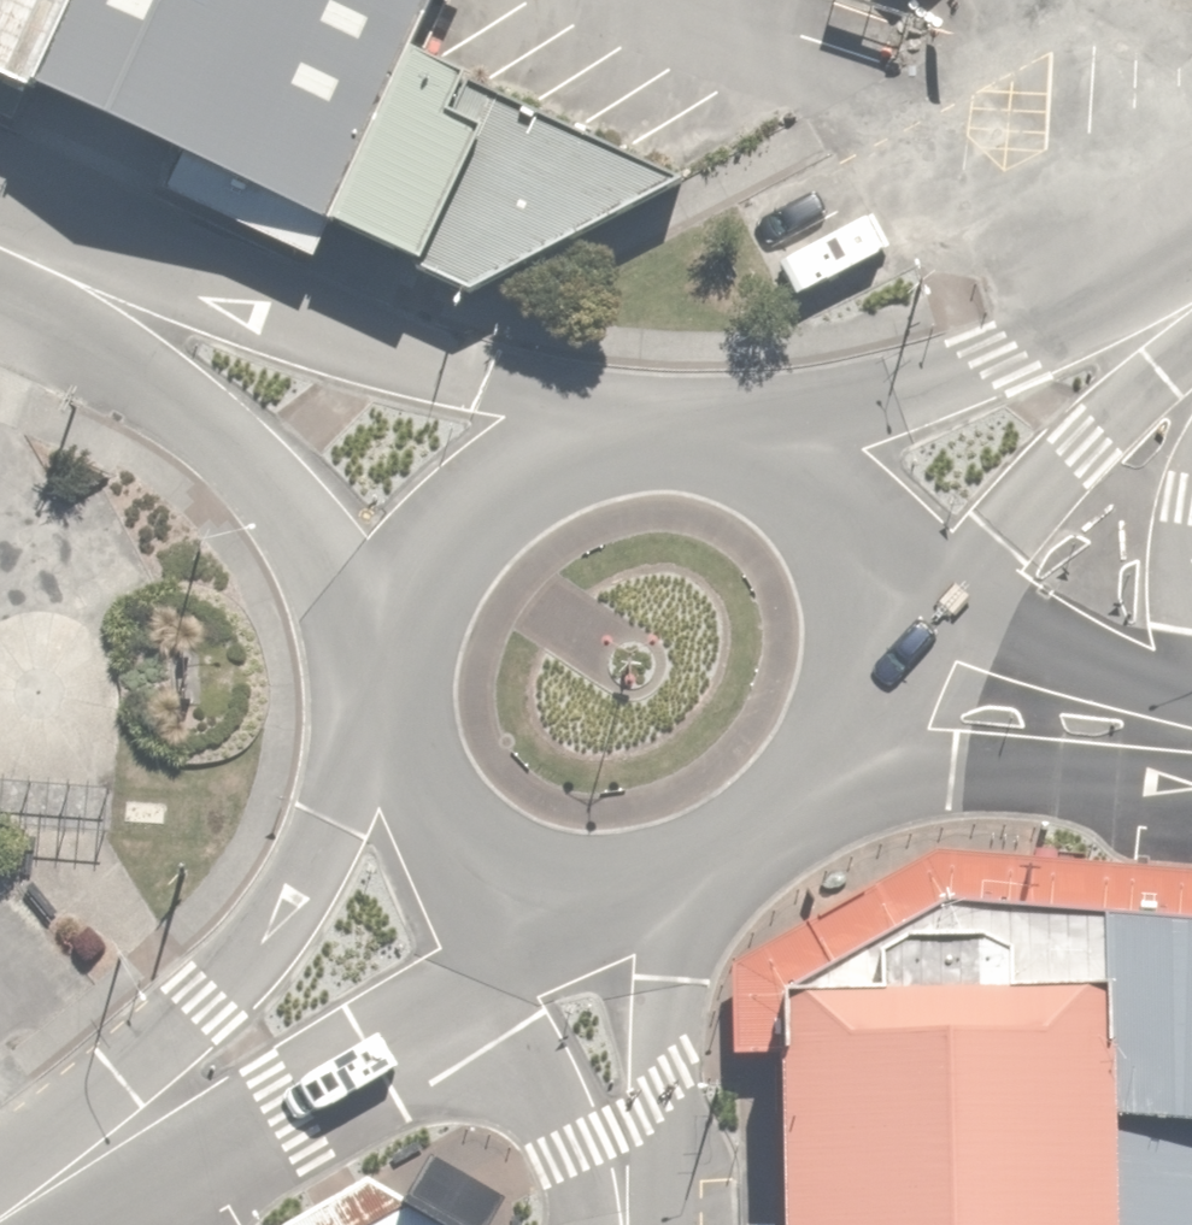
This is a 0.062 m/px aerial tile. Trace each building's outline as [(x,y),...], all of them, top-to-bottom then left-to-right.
[(462,288),(667,179),(395,59),(423,0),(0,0),(0,92),(462,288)] [(758,974),(760,1224),(1191,1224),(1191,921),(931,903),(758,974)] [(372,1216),(357,1224),(389,1224),(372,1216)]
